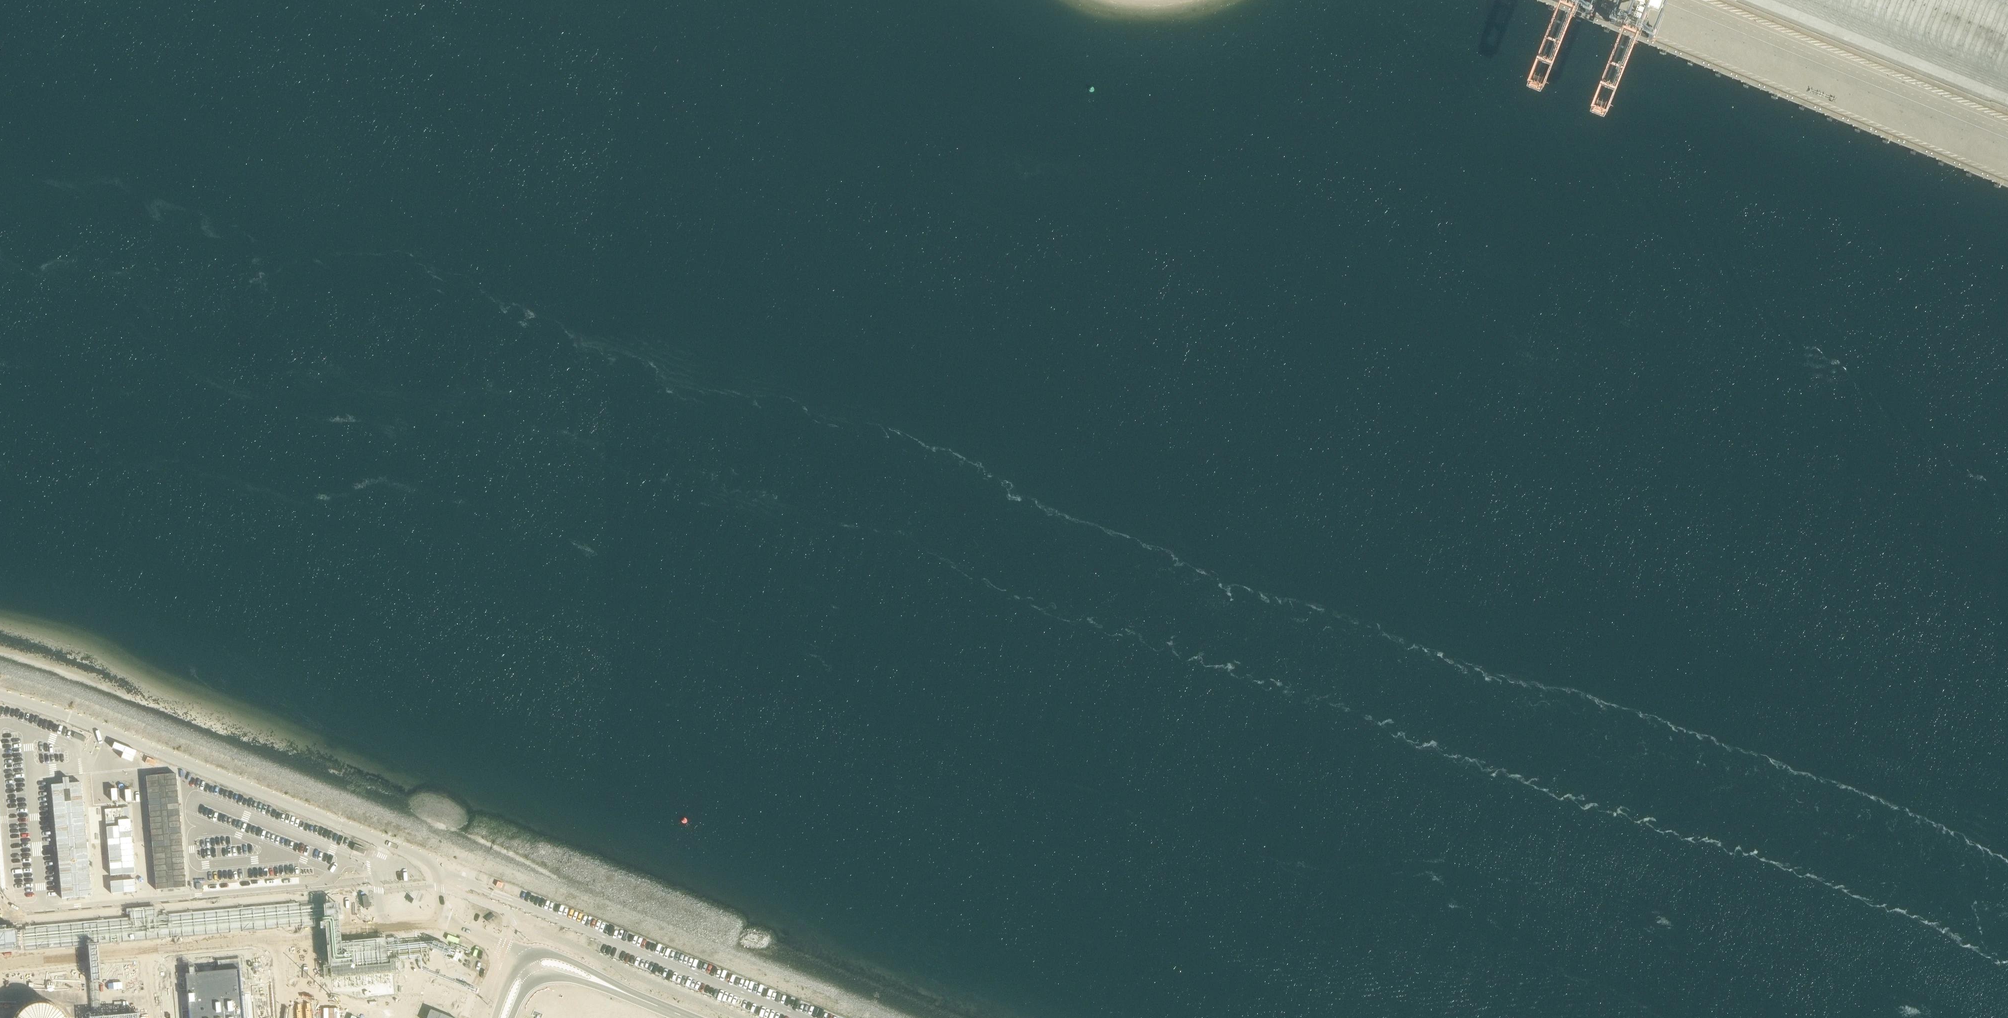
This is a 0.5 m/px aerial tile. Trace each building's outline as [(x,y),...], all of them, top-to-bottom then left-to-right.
[(180,972),(184,1017),(247,1017),(242,966),(180,972)] [(64,1014),(61,1010),(58,1007),(54,1004),(49,1002),(43,1000),(37,1000),(31,1001),(26,1004),(21,1007),(17,1012),(14,1017),(13,1017),(66,1017),(64,1014)] [(425,1017),(455,1017),(429,1008),(425,1017)]
